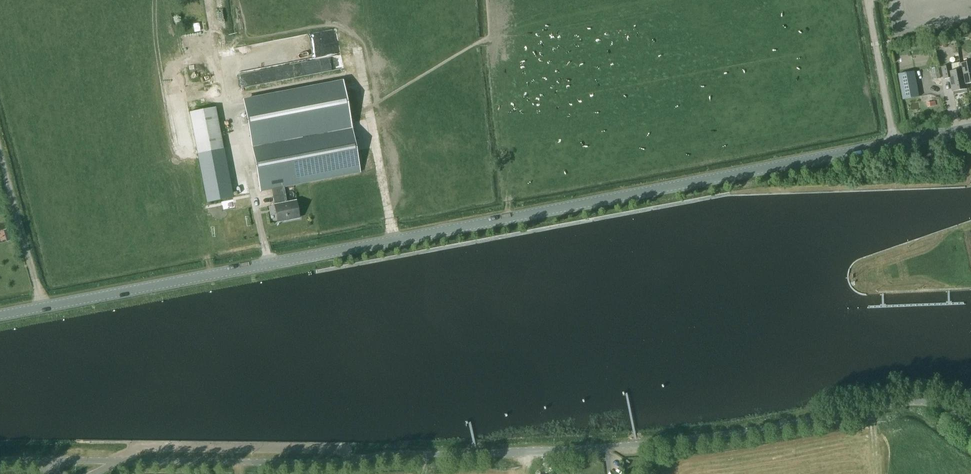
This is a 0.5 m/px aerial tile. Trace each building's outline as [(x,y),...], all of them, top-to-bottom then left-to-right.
[(961,70),(962,70),(963,76),(965,75),(966,85),(970,84),(970,62),(960,64),(961,70)] [(967,89),(966,85),(965,75),(963,76),(962,70),(961,70),(952,71),(951,65),(942,67),(944,79),(951,78),(953,92),(967,89)] [(903,99),(919,96),(915,71),(898,74),(903,99)] [(243,99),(259,191),(271,189),(284,187),(360,173),(343,81),(243,99)] [(215,107),(189,111),(197,153),(223,148),(215,107)] [(229,158),(208,162),(213,191),(234,187),(229,158)] [(253,215),(250,186),(223,189),(227,218),(253,215)] [(284,187),(271,189),(274,205),(277,222),(299,218),(296,201),(286,203),(284,187)] [(233,230),(252,229),(252,217),(233,218),(233,230)]
